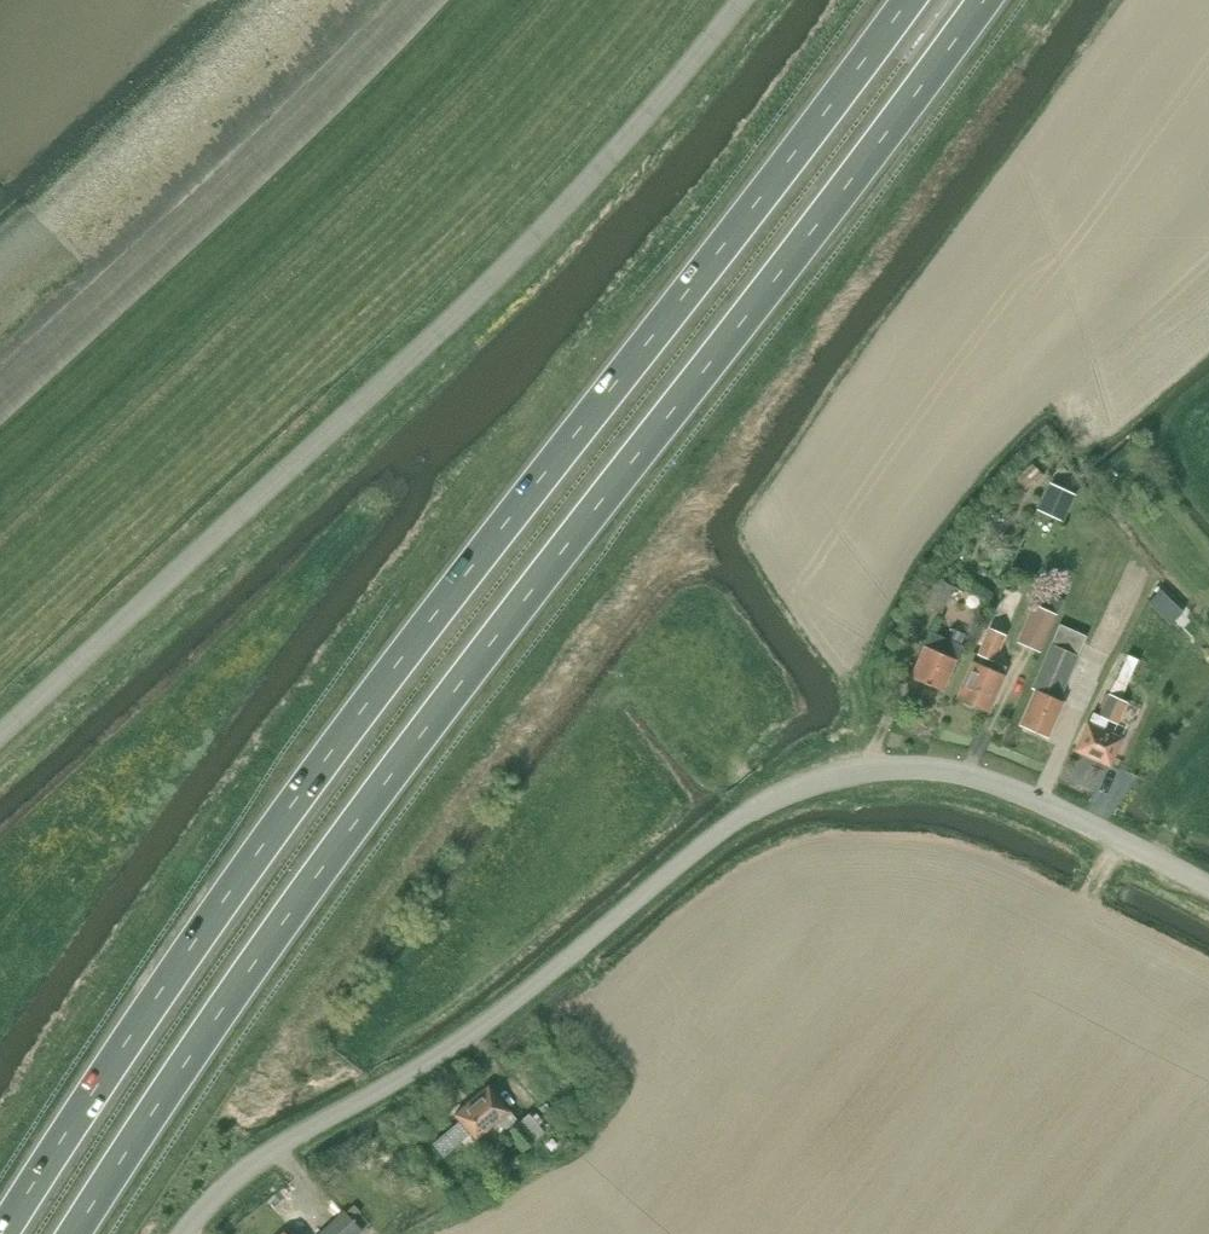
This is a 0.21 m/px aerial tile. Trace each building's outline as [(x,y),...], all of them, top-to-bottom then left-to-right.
[(1063,522),(1075,495),(1049,483),(1037,510),(1063,522)] [(949,600),(960,604),(965,591),(954,587),(955,586),(935,578),(922,606),(942,615),(949,600)] [(1040,650),(1064,599),(1042,589),(1018,640),(1040,650)] [(1162,590),(1149,601),(1171,624),(1183,612),(1162,590)] [(942,690),(962,646),(956,644),(963,630),(950,623),(943,638),(930,632),(911,677),(942,690)] [(1063,701),(1059,699),(1063,690),(1086,636),(1060,624),(1032,688),(1035,689),(1020,724),(1048,737),(1063,701)] [(977,664),(974,663),(959,697),(987,710),(1006,666),(994,661),(1005,634),(989,627),(978,654),(981,656),(977,664)] [(1140,660),(1128,654),(1110,694),(1118,698),(1122,699),(1140,660)] [(1121,738),(1103,731),(1108,719),(1117,723),(1127,701),(1122,699),(1118,698),(1109,693),(1100,715),(1093,712),(1076,750),(1109,764),(1121,738)] [(507,1133),(508,1132),(523,1149),(544,1132),(529,1113),(519,1122),(489,1086),(455,1114),(476,1139),(493,1124),(497,1129),(501,1126),(507,1133)] [(471,1133),(460,1120),(433,1143),(444,1156),(471,1133)] [(346,1211),(353,1219),(362,1210),(354,1203),(346,1211)] [(363,1229),(346,1211),(343,1208),(316,1233),(359,1233),(363,1229)]
